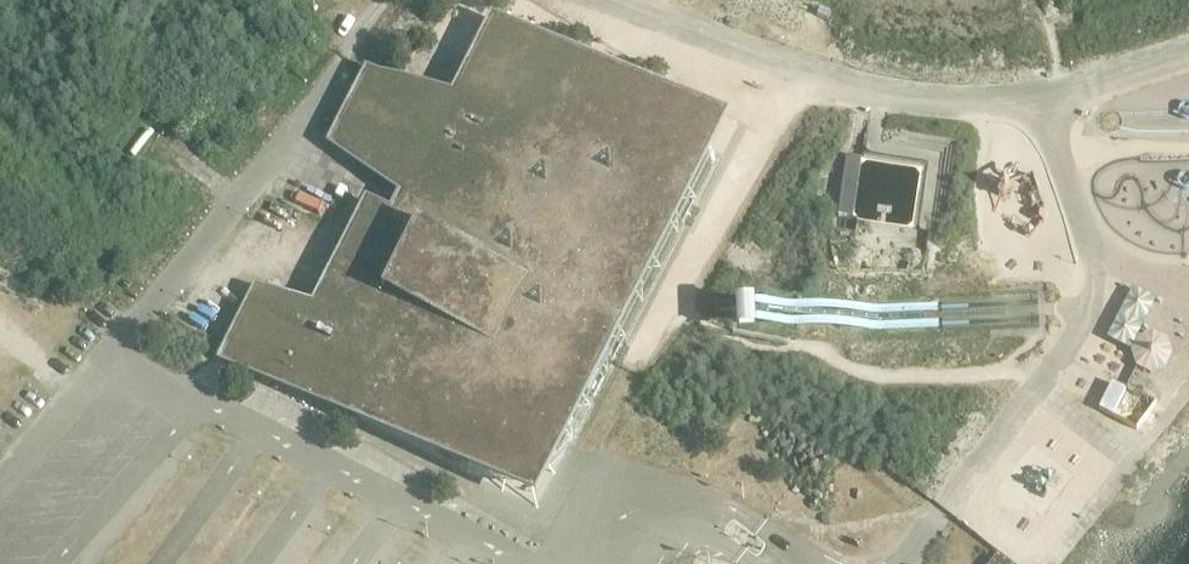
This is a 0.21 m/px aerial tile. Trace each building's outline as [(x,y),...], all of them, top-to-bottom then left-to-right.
[(227,344),(223,352),(448,466),(537,512),(592,404),(613,363),(686,220),(715,161),(599,102),(485,44),(457,99),(456,99),(455,101),(366,72),(330,144),(408,200),(398,219),(367,203),(285,365),(227,344)] [(853,219),(862,160),(858,159),(851,158),(847,157),(838,218),(853,220),(853,219)] [(754,311),(754,306),(736,307),(737,318),(737,331),(755,331),(754,324),(754,317),(754,311)] [(1166,371),(1172,357),(1167,341),(1153,334),(1138,339),(1131,353),(1136,369),(1150,376),(1166,371)] [(1098,383),(1091,396),(1117,409),(1124,396),(1098,383)] [(991,563),(1010,563),(998,555),(991,563)]
